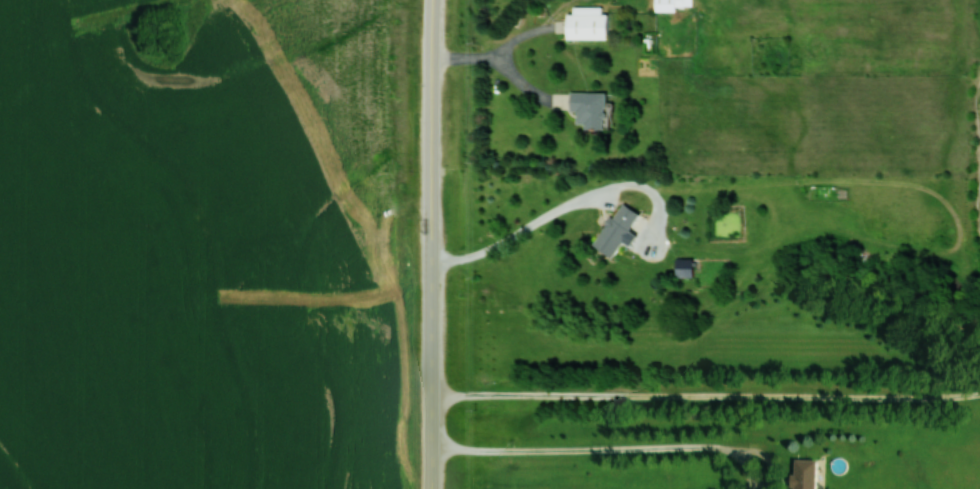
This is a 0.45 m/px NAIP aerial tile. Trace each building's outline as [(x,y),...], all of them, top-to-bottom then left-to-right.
[(681,11),(681,0),(653,0),(653,11),(681,11)] [(604,40),(604,6),(570,6),(570,14),(563,14),(563,40),(604,40)] [(602,93),(566,93),(566,113),(574,113),(574,129),(602,129),(602,93)] [(609,259),(637,214),(618,202),(590,246),(609,259)] [(790,458),(790,488),(813,488),(814,458),(790,458)]
